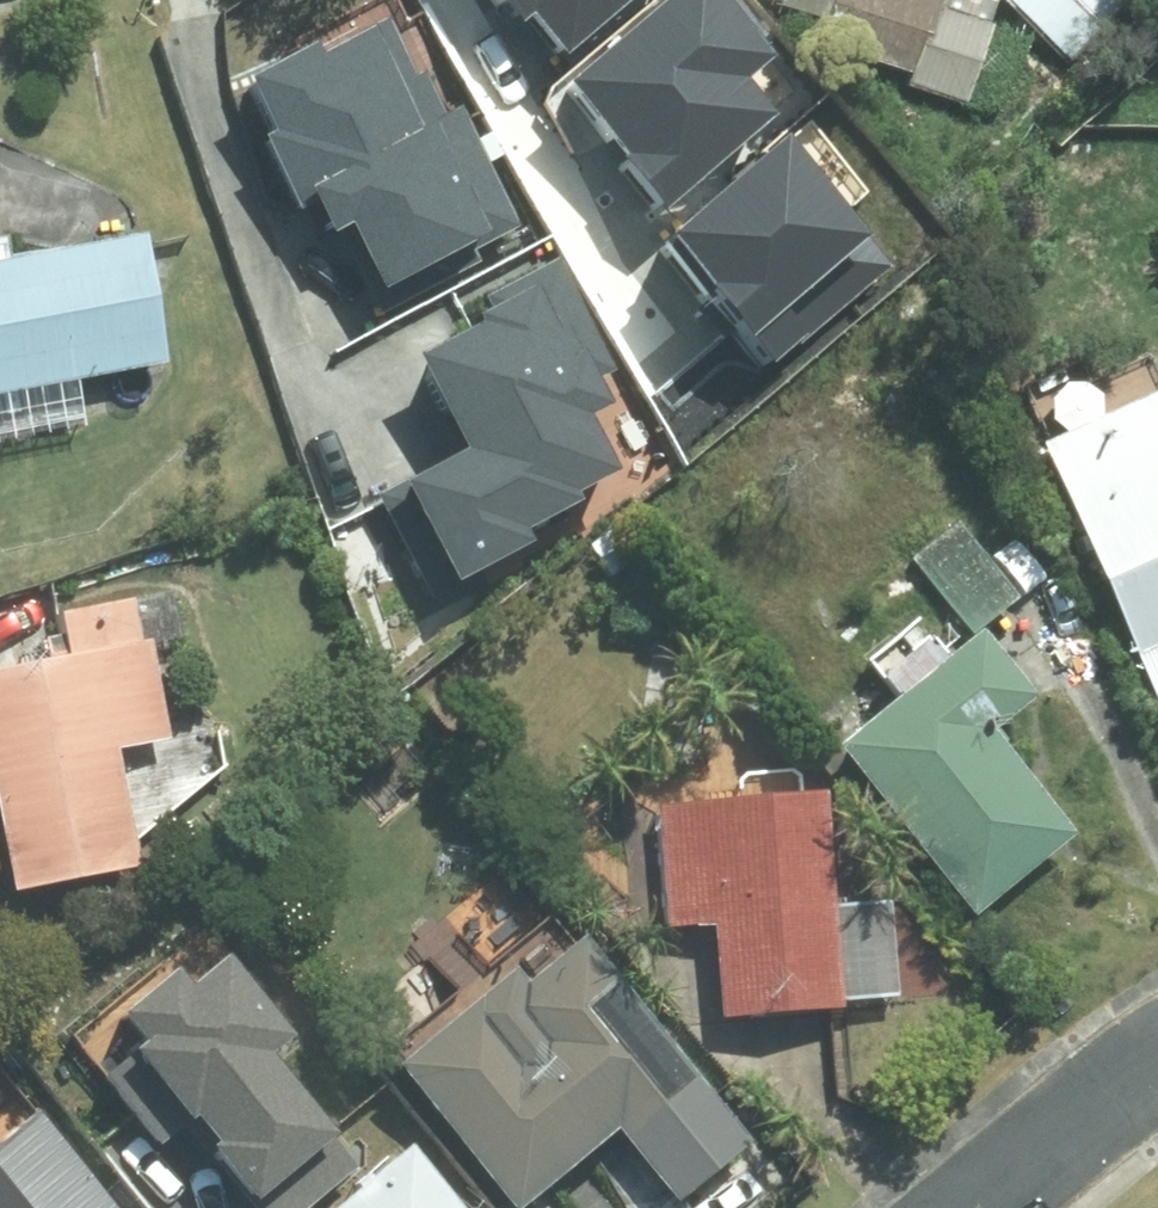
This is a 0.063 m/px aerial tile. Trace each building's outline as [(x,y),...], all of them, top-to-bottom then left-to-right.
[(629,0),(486,0),(513,31),(526,20),(560,59),(629,0)] [(733,0),(675,0),(562,89),(658,209),(779,113),(750,78),(778,56),(733,0)] [(832,15),(825,40),(924,68),(920,82),(977,99),(1001,18),(947,3),(948,0),(780,0),(832,15)] [(984,1),(1061,69),(1119,3),(1116,0),(986,0),(984,1)] [(472,247),(522,222),(465,109),(446,118),(425,78),(413,84),(384,27),(323,58),(318,49),(256,81),(282,132),(270,138),(301,197),(315,195),(375,313),(479,260),(472,247)] [(892,266),(788,143),(658,252),(762,375),(892,266)] [(625,360),(565,247),(482,290),(490,305),(477,312),(482,321),(423,352),(476,453),(392,497),(438,583),(531,534),(526,524),(584,494),(578,482),(618,462),(592,414),(618,400),(603,372),(625,360)] [(147,376),(122,250),(0,274),(0,404),(147,376)] [(1018,458),(1077,598),(1145,721),(1157,715),(1157,449),(1137,404),(1018,458)] [(942,531),(897,568),(959,643),(1004,607),(942,531)] [(0,673),(0,773),(2,773),(23,889),(150,866),(128,747),(176,738),(159,643),(188,638),(179,590),(54,613),(63,662),(0,673)] [(873,709),(810,761),(953,930),(1053,846),(968,745),(1003,716),(946,647),(923,666),(908,648),(857,691),(873,709)] [(813,916),(803,806),(641,820),(651,939),(694,935),(702,1030),(821,1020),(821,1011),(885,1006),(877,911),(813,916)] [(407,1060),(524,1207),(526,1207),(626,1130),(687,1207),(754,1207),(787,1182),(595,939),(537,984),(525,968),(407,1060)] [(38,1116),(0,1148),(0,1207),(115,1207),(38,1116)] [(419,1147),(345,1207),(470,1207),(419,1147)]
